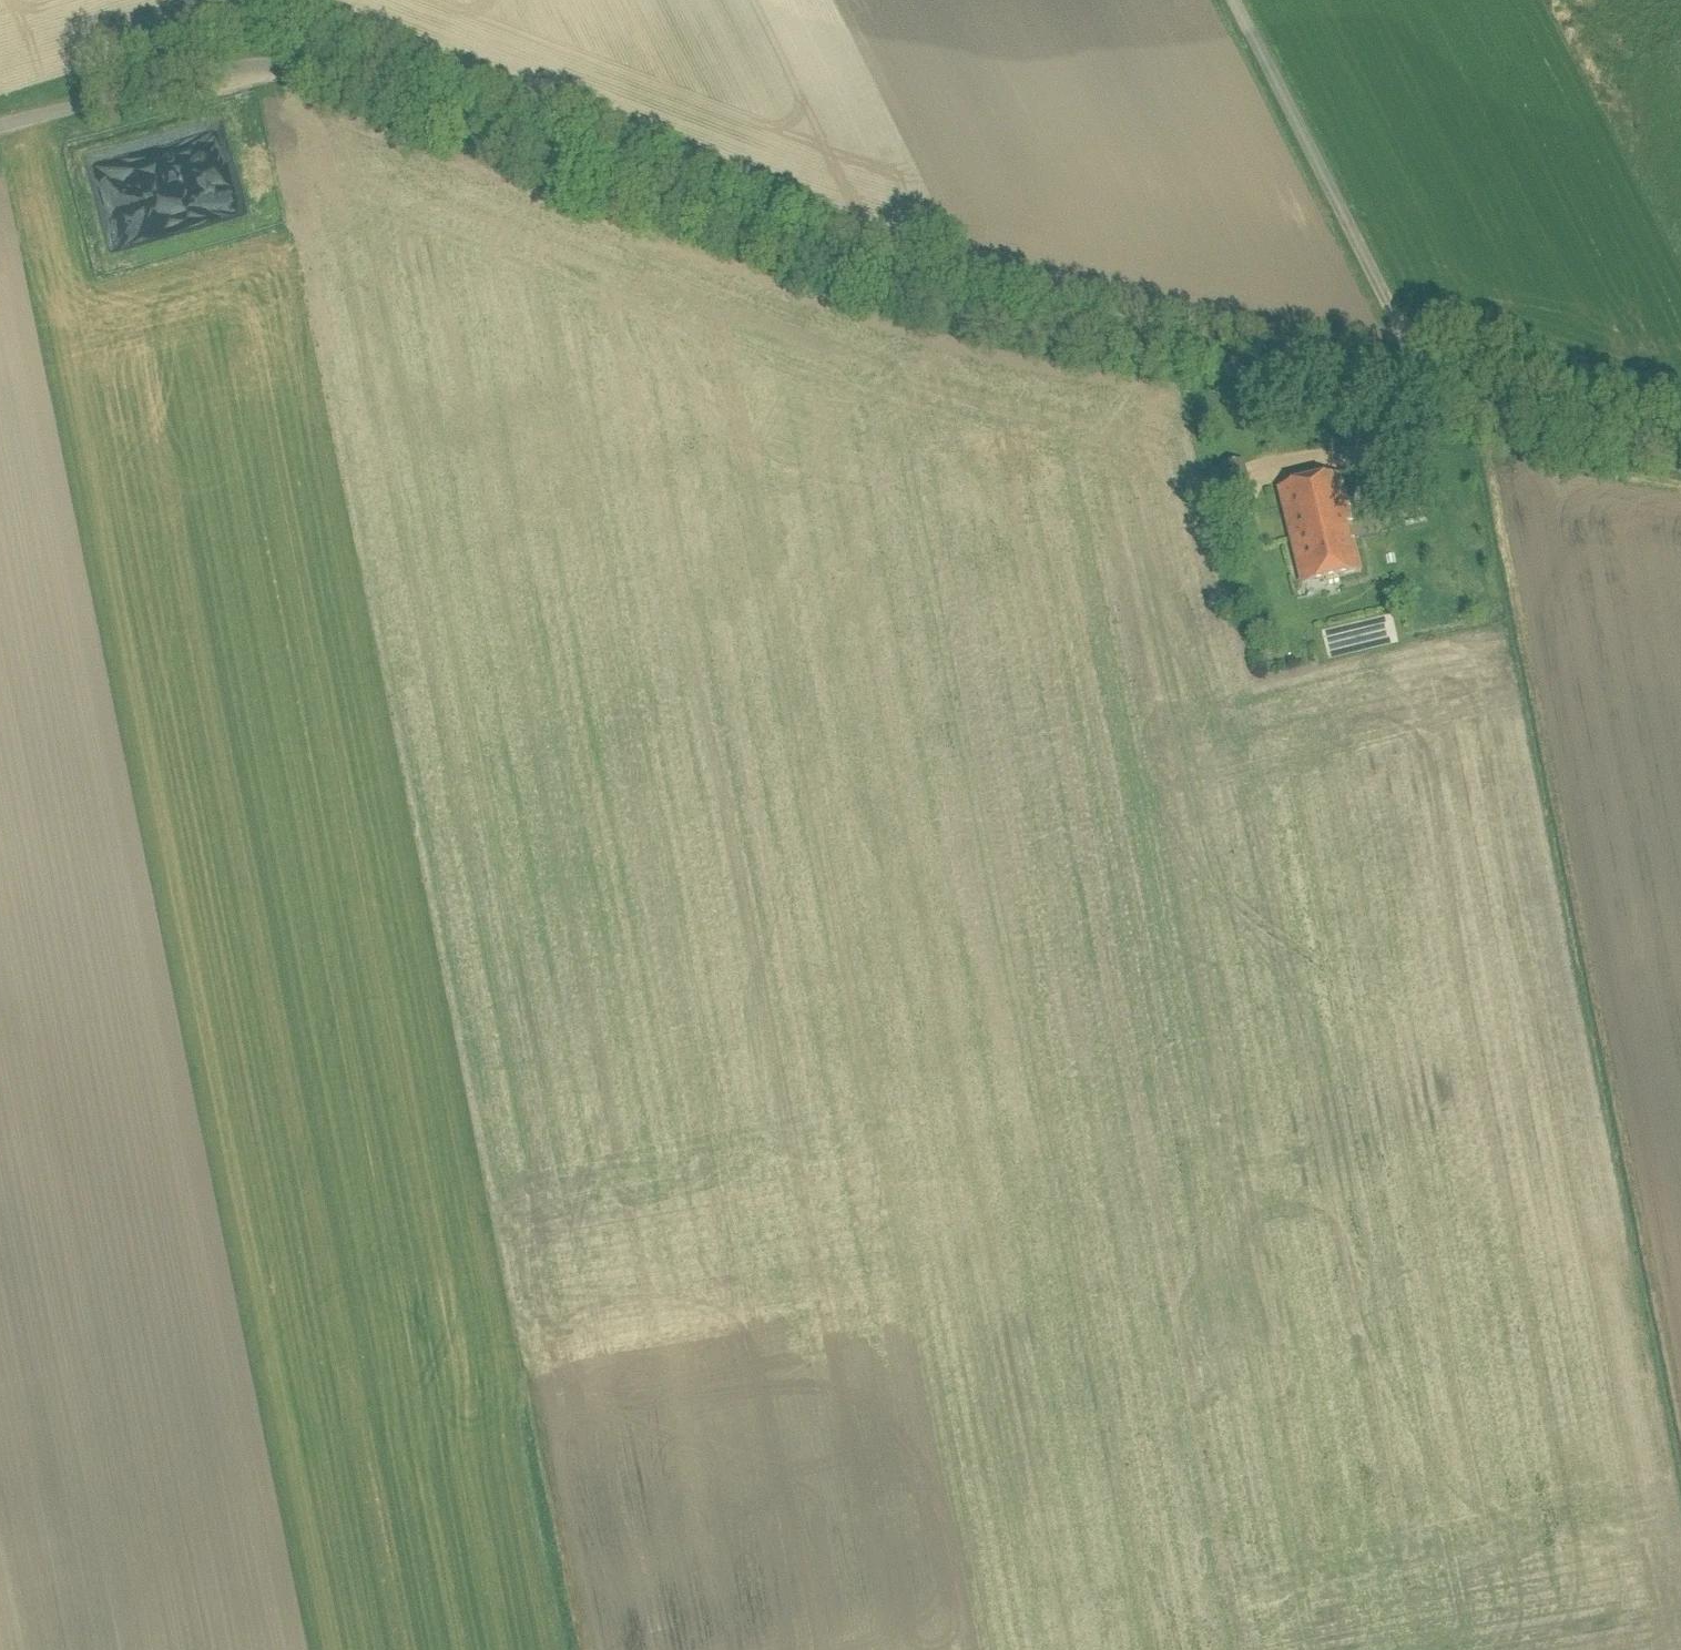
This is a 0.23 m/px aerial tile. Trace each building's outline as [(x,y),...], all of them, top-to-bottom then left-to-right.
[(1351,525),(1339,475),(1275,491),(1298,587),(1360,572),(1352,541),(1348,542),(1345,526),(1351,525)]
